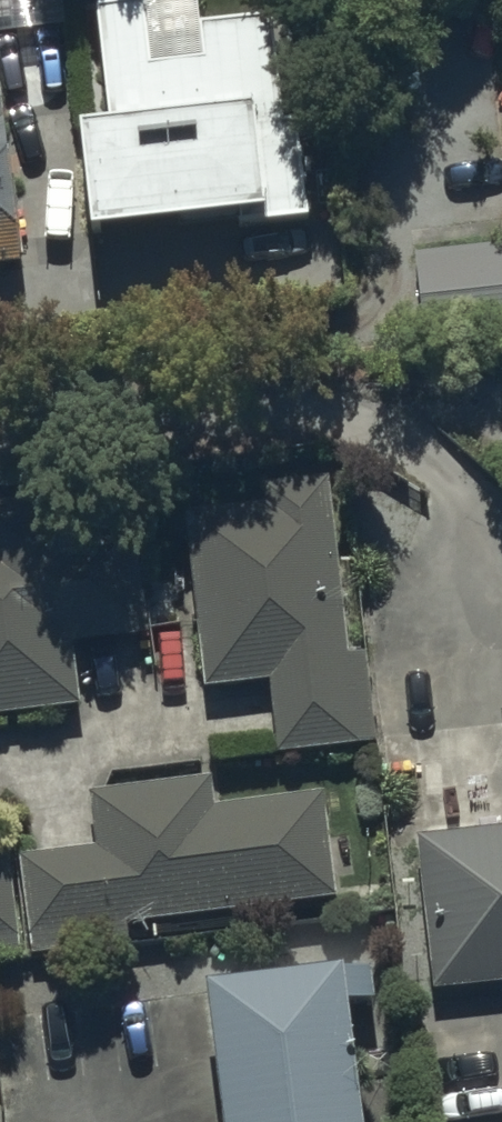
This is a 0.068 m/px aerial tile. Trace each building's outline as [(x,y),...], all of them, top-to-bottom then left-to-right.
[(192,12),(90,23),(105,138),(69,141),(82,260),(307,236),(297,138),(279,140),(268,33),(195,40),(192,12)] [(17,280),(0,146),(0,282),(17,280)] [(409,264),(417,360),(501,353),(501,256),(409,264)] [(264,517),(182,525),(202,702),(265,696),(272,765),(372,756),(363,666),(339,668),(322,492),(263,498),(264,517)] [(76,717),(70,654),(145,647),(135,522),(0,534),(0,723),(76,717)] [(19,869),(29,965),(126,954),(124,935),(333,911),(322,812),(214,824),(211,792),(90,806),(96,860),(19,869)] [(413,850),(428,1000),(501,993),(501,841),(413,850)] [(17,967),(4,871),(0,871),(0,970),(17,967)] [(199,1013),(212,1121),(353,1121),(341,1025),(369,1023),(366,982),(335,984),(335,978),(297,980),(298,989),(256,992),(257,1009),(199,1013)]
